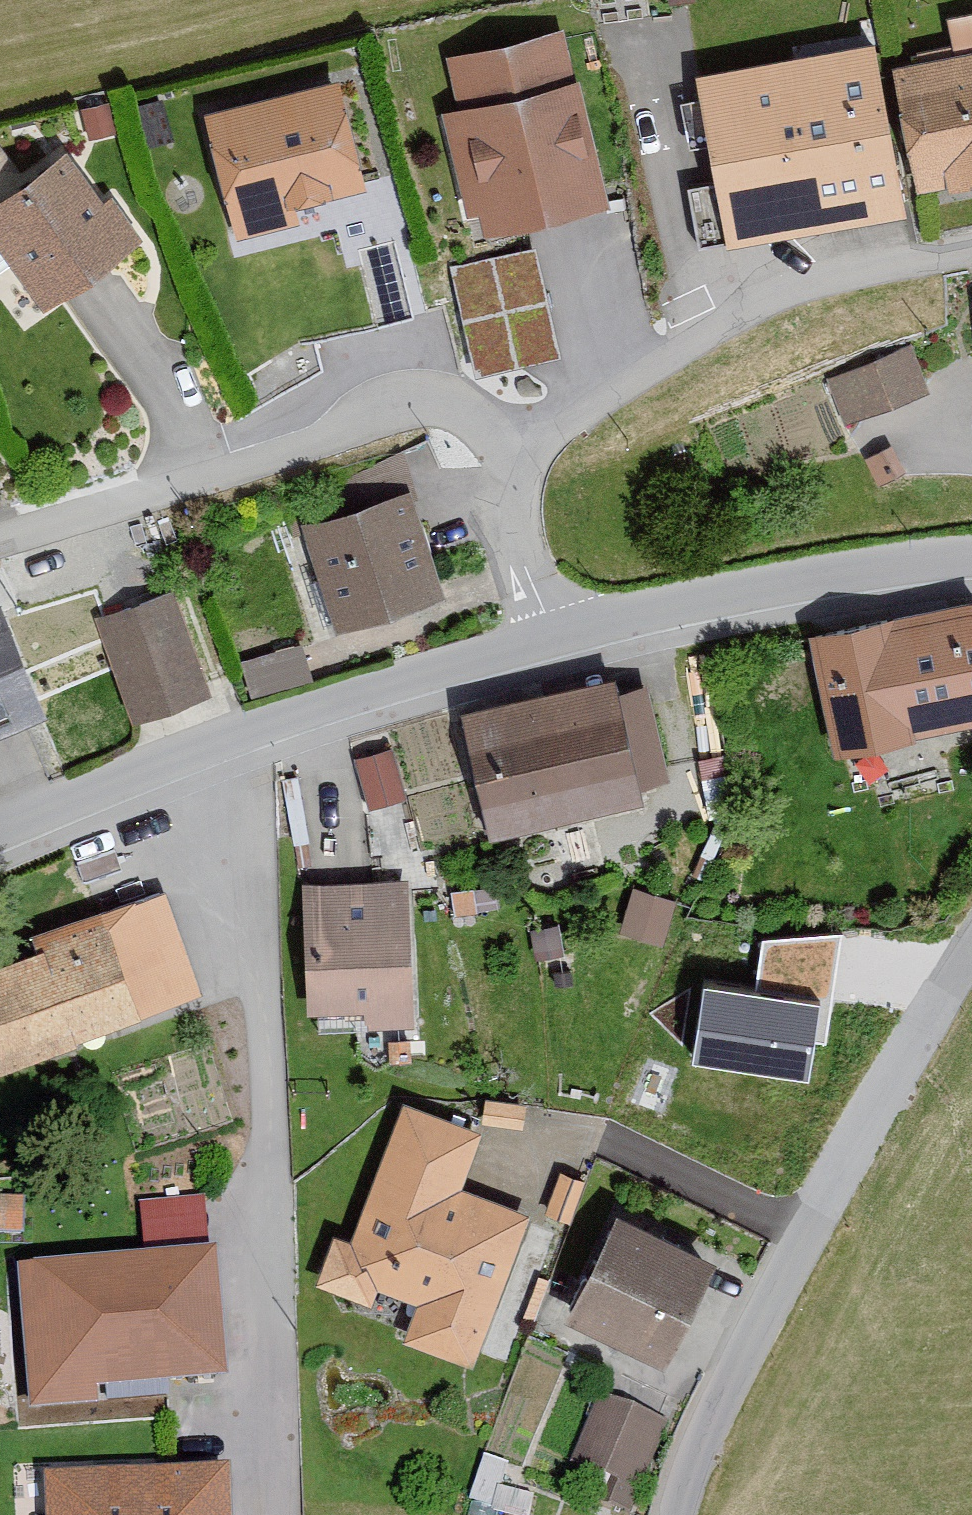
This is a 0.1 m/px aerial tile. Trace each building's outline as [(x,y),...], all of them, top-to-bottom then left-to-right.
[(944,18),(950,50),(892,61),(916,186),(971,175),(971,13),(944,18)] [(568,75),(555,25),(445,53),(458,102),(440,106),(467,212),(480,209),(486,231),(609,200),(577,73),(568,75)] [(905,211),(873,36),(693,69),(725,244),(905,211)] [(364,183),(337,77),(198,112),(231,239),(298,222),(293,201),(364,183)] [(77,112),(85,139),(107,133),(100,106),(77,112)] [(60,152),(0,197),(0,245),(13,263),(8,267),(39,308),(137,235),(109,198),(100,205),(60,152)] [(539,239),(454,253),(473,363),(557,348),(539,239)] [(921,387),(903,346),(822,380),(839,421),(921,387)] [(440,595),(408,492),(300,525),(332,628),(440,595)] [(211,691),(173,588),(90,619),(128,722),(211,691)] [(805,633),(829,754),(971,725),(971,600),(805,633)] [(0,612),(0,731),(39,717),(0,612)] [(617,696),(612,678),(458,715),(488,840),(640,803),(636,787),(666,780),(644,690),(617,696)] [(398,798),(384,753),(349,764),(363,809),(398,798)] [(408,1029),(402,883),(297,887),(302,1018),(360,1015),(361,1031),(408,1029)] [(158,894),(26,939),(31,955),(0,966),(0,1065),(194,998),(158,894)] [(760,922),(758,977),(834,980),(836,925),(760,922)] [(809,1084),(821,1000),(705,983),(693,1067),(809,1084)] [(398,1344),(463,1368),(521,1216),(454,1191),(475,1135),(397,1105),(345,1242),(329,1236),(309,1290),(363,1310),(369,1292),(411,1308),(398,1344)] [(539,1216),(563,1225),(579,1181),(554,1173),(539,1216)] [(707,1259),(612,1214),(563,1315),(658,1361),(707,1259)] [(23,1416),(97,1410),(96,1392),(223,1382),(213,1255),(12,1270),(23,1416)] [(655,1424),(591,1398),(563,1467),(627,1493),(655,1424)] [(223,1472),(39,1480),(40,1514),(224,1514),(223,1472)]
